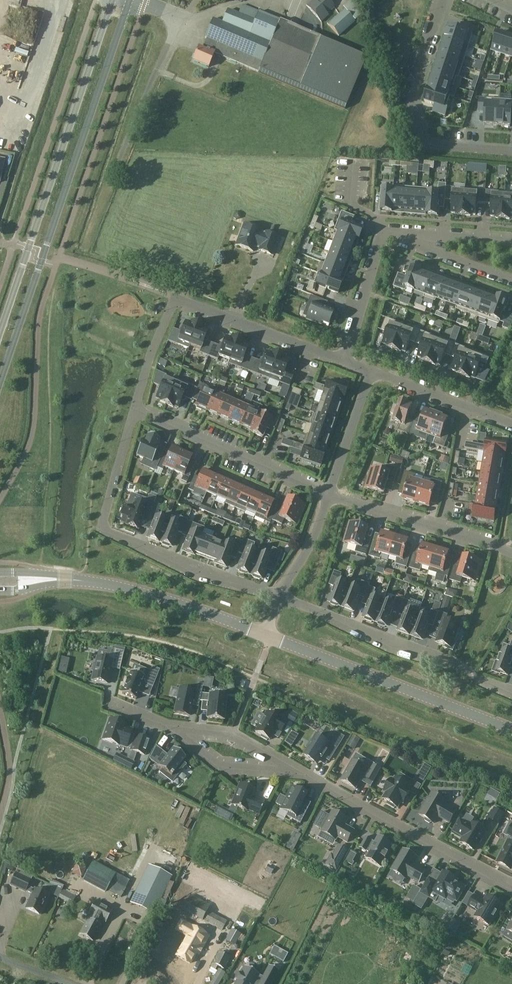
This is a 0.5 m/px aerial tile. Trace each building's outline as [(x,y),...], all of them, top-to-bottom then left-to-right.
[(16,9),(32,11),(34,0),(21,0),(22,0),(21,9),(13,8),(11,21),(20,22),(20,17),(15,17),(16,9)] [(306,5),(321,22),(328,16),(326,13),(334,7),(328,0),(312,0),(306,5)] [(283,15),(285,7),(274,4),(272,12),(283,15)] [(206,39),(202,49),(213,54),(214,54),(258,73),(259,70),(280,21),(258,11),(242,5),(238,14),(227,10),(222,23),(212,19),(204,38),(206,39)] [(338,38),(355,22),(344,10),(327,25),(338,38)] [(151,15),(148,25),(156,27),(159,17),(151,15)] [(280,21),(259,70),(346,107),(366,58),(280,21)] [(449,27),(445,39),(469,46),(473,34),(472,34),(474,28),(462,24),(460,30),(449,27)] [(497,33),(491,51),(501,54),(507,36),(497,33)] [(501,54),(511,57),(511,54),(511,38),(507,36),(501,54)] [(445,39),(442,49),(465,57),(469,46),(445,39)] [(198,48),(193,61),(208,68),(213,54),(202,49),(198,48)] [(442,49),(439,59),(462,67),(465,57),(442,49)] [(439,59),(435,69),(459,77),(462,67),(439,59)] [(477,60),(474,70),(481,72),(484,63),(480,62),(477,60)] [(435,69),(432,80),(453,87),(456,77),(458,78),(459,77),(435,69)] [(432,80),(429,90),(450,97),(450,96),(447,96),(451,86),(453,87),(432,80)] [(429,90),(425,102),(435,105),(433,112),(445,116),(447,109),(446,108),(450,97),(429,90)] [(479,99),(478,112),(485,112),(484,125),(497,126),(499,100),(486,99),(486,100),(479,99)] [(497,126),(511,127),(511,114),(511,101),(499,100),(497,126)] [(427,190),(425,213),(425,215),(438,216),(439,203),(444,204),(445,201),(446,188),(446,185),(439,184),(438,190),(427,190)] [(393,187),(393,190),(394,190),(392,210),(403,211),(405,188),(393,187)] [(405,188),(403,211),(415,212),(417,189),(405,188)] [(446,188),(445,201),(452,202),(451,213),(456,214),(456,215),(463,216),(465,193),(454,192),(454,188),(446,188)] [(393,190),(382,189),(380,211),(392,212),(392,210),(394,190),(393,190)] [(417,189),(415,212),(425,213),(427,190),(417,189)] [(465,189),(465,193),(463,216),(470,216),(470,215),(475,215),(476,204),(484,204),(485,191),(465,189)] [(485,191),(484,204),(491,205),(490,217),(495,217),(495,218),(502,219),(505,193),(485,191)] [(505,193),(502,219),(509,219),(509,218),(511,218),(511,193),(505,193)] [(341,212),(334,231),(337,232),(355,240),(358,240),(362,229),(350,224),(353,217),(341,212)] [(265,233),(264,236),(259,234),(260,231),(244,224),(239,237),(241,237),(238,246),(236,245),(252,252),(255,245),(260,247),(259,250),(271,255),(277,237),(265,233)] [(355,240),(337,232),(333,242),(352,249),(355,240)] [(352,249),(333,242),(329,253),(347,260),(352,249)] [(347,260),(329,253),(325,264),(343,271),(347,260)] [(325,264),(321,274),(339,281),(343,271),(325,264)] [(394,287),(405,291),(407,288),(415,291),(422,272),(422,270),(411,266),(407,277),(398,274),(395,282),(394,287)] [(431,276),(422,272),(415,291),(425,294),(431,276)] [(339,281),(321,274),(317,273),(313,283),(310,282),(306,290),(323,297),(326,289),(337,294),(341,282),(339,281)] [(431,276),(425,294),(424,298),(435,302),(436,299),(443,280),(431,276)] [(453,284),(443,280),(436,299),(447,302),(453,284)] [(453,284),(447,302),(457,306),(464,287),(453,284)] [(464,287),(457,306),(456,309),(466,313),(474,291),(464,287)] [(485,295),(474,291),(466,313),(477,317),(485,295)] [(496,299),(485,295),(477,317),(488,321),(496,299)] [(315,323),(316,321),(328,326),(334,311),(333,311),(333,312),(322,308),(325,302),(311,297),(308,304),(312,305),(306,320),(315,323)] [(497,297),(496,299),(488,321),(499,325),(500,321),(501,322),(508,301),(497,297)] [(407,310),(402,308),(399,314),(405,316),(407,310)] [(503,328),(509,330),(511,324),(511,316),(508,315),(503,328)] [(403,325),(386,319),(381,331),(387,333),(383,344),(388,346),(387,347),(394,349),(402,328),(403,325)] [(189,346),(197,324),(190,322),(190,323),(185,321),(181,332),(173,329),(167,341),(188,349),(190,346),(189,346)] [(204,327),(197,324),(189,346),(190,346),(200,350),(199,353),(208,357),(213,344),(204,341),(208,330),(203,328),(204,327)] [(402,328),(394,349),(401,352),(401,351),(406,352),(410,342),(416,344),(420,332),(413,329),(412,331),(406,329),(402,328)] [(438,338),(420,332),(416,344),(422,346),(418,357),(422,359),(422,360),(428,362),(438,338)] [(458,337),(452,335),(449,342),(455,345),(458,337)] [(222,347),(213,344),(208,357),(217,360),(218,357),(229,361),(230,361),(237,340),(231,337),(230,338),(226,337),(222,347)] [(438,338),(428,362),(435,365),(435,364),(440,366),(444,355),(450,357),(455,345),(449,342),(438,338)] [(230,361),(229,361),(228,364),(248,372),(253,359),(244,356),(248,345),(244,343),(244,342),(237,340),(230,361)] [(472,351),(455,345),(450,357),(456,359),(452,370),(457,372),(456,373),(463,376),(472,351)] [(490,358),(472,351),(463,376),(470,378),(470,377),(475,379),(479,368),(485,370),(490,358)] [(262,363),(253,359),(248,372),(269,379),(278,355),(271,352),(271,353),(266,352),(262,363)] [(285,357),(278,355),(269,379),(289,387),(294,374),(285,371),(289,360),(284,358),(285,357)] [(160,359),(157,365),(165,368),(167,362),(160,359)] [(175,384),(175,383),(165,379),(166,376),(156,371),(153,384),(161,388),(156,398),(160,400),(160,401),(166,404),(175,384)] [(176,380),(175,383),(175,384),(166,404),(173,407),(173,406),(178,408),(183,397),(191,401),(193,397),(197,389),(176,380)] [(314,384),(312,389),(343,400),(347,388),(338,385),(339,383),(331,380),(330,382),(327,381),(325,387),(314,384)] [(199,383),(197,389),(193,397),(198,400),(196,406),(197,407),(196,409),(201,411),(202,409),(207,411),(216,391),(199,383)] [(343,400),(312,389),(323,393),(319,404),(338,410),(342,400),(343,400)] [(216,391),(207,411),(218,416),(226,399),(215,394),(216,391)] [(237,404),(226,399),(218,416),(230,421),(237,404)] [(409,435),(414,422),(407,419),(412,406),(400,401),(398,407),(394,406),(391,414),(395,415),(392,421),(401,424),(398,431),(409,435)] [(248,409),(237,404),(230,421),(241,426),(248,409)] [(312,407),(310,412),(313,414),(334,421),(338,410),(319,404),(318,409),(312,407)] [(248,409),(241,426),(251,430),(250,433),(251,433),(259,414),(248,409)] [(259,414),(251,433),(262,438),(267,427),(272,429),(278,415),(268,411),(266,416),(259,414)] [(420,424),(414,422),(409,435),(419,439),(422,432),(429,435),(436,415),(425,411),(420,424)] [(313,414),(310,425),(331,432),(334,421),(313,414)] [(448,419),(436,415),(429,435),(436,437),(434,444),(444,448),(449,435),(443,432),(448,419)] [(285,422),(281,420),(276,432),(280,433),(285,422)] [(306,435),(327,442),(331,432),(310,425),(312,426),(309,436),(306,435)] [(144,444),(142,443),(136,456),(151,463),(149,468),(153,470),(155,471),(157,468),(163,454),(163,452),(155,449),(160,440),(148,435),(144,444)] [(306,435),(302,446),(324,454),(324,453),(323,453),(327,442),(306,435)] [(283,439),(281,445),(290,448),(303,452),(300,459),(304,460),(303,462),(311,465),(312,462),(320,465),(324,454),(302,446),(292,443),(283,439)] [(481,445),(467,443),(466,449),(485,452),(486,453),(504,456),(505,456),(507,443),(487,440),(485,447),(481,446),(481,445)] [(163,454),(157,468),(163,470),(164,467),(174,471),(182,452),(172,448),(168,456),(163,454)] [(192,456),(182,452),(174,471),(184,475),(181,481),(187,483),(193,470),(187,467),(192,456)] [(504,456),(486,453),(484,462),(502,466),(504,456)] [(441,454),(439,461),(448,464),(451,457),(441,454)] [(502,466),(484,462),(482,473),(500,477),(502,466)] [(385,472),(372,468),(366,488),(384,493),(387,482),(394,484),(398,470),(387,466),(385,472)] [(206,493),(214,476),(210,474),(210,472),(205,470),(204,471),(203,471),(198,481),(193,478),(188,490),(193,492),(195,488),(206,493)] [(405,472),(401,486),(406,488),(403,499),(416,503),(422,483),(414,481),(416,475),(410,473),(405,472)] [(482,473),(480,485),(498,488),(500,477),(482,473)] [(214,476),(206,493),(216,497),(224,480),(214,476)] [(422,483),(416,503),(429,507),(433,496),(438,497),(443,483),(437,481),(432,479),(430,485),(422,483)] [(233,484),(224,480),(216,497),(226,501),(233,484)] [(226,501),(225,504),(235,508),(236,506),(243,489),(233,484),(226,501)] [(480,485),(478,496),(497,499),(498,488),(480,485)] [(243,489),(236,506),(235,508),(245,513),(246,510),(253,493),(243,489)] [(253,493),(246,510),(251,512),(250,514),(255,516),(263,497),(253,493)] [(497,499),(478,496),(477,505),(495,508),(497,499)] [(255,516),(254,517),(270,524),(270,523),(271,520),(276,510),(271,508),(273,502),(263,497),(255,516)] [(277,507),(276,510),(271,520),(271,521),(281,525),(284,519),(296,525),(305,506),(287,498),(283,509),(277,507)] [(152,507),(153,507),(154,504),(147,501),(145,506),(135,502),(129,500),(127,507),(125,506),(122,515),(123,515),(121,522),(127,525),(137,529),(141,518),(148,520),(152,507)] [(495,508),(477,505),(475,505),(473,518),(494,521),(496,509),(495,508)] [(153,507),(152,507),(148,520),(154,523),(148,538),(160,542),(167,521),(157,517),(159,510),(153,507)] [(167,521),(160,542),(171,546),(177,531),(183,534),(187,522),(188,521),(181,518),(178,526),(167,521)] [(183,534),(182,535),(188,537),(183,551),(194,555),(195,554),(202,534),(204,529),(204,528),(187,522),(183,534)] [(368,528),(350,523),(344,543),(357,547),(355,552),(366,555),(371,541),(365,539),(368,528)] [(373,542),(369,556),(373,557),(375,558),(380,560),(382,554),(390,556),(396,536),(382,532),(379,544),(373,542)] [(213,538),(202,534),(195,554),(205,558),(212,540),(213,538)] [(409,540),(396,536),(390,556),(402,560),(401,566),(407,567),(411,553),(405,551),(409,540)] [(212,540),(205,558),(215,561),(222,544),(212,540)] [(222,544),(215,561),(215,563),(226,567),(231,554),(237,556),(238,553),(242,543),(236,540),(233,548),(222,544)] [(242,543),(238,553),(244,555),(238,570),(240,571),(239,572),(246,575),(247,573),(250,574),(258,554),(251,551),(254,544),(243,540),(242,543)] [(430,568),(436,548),(423,544),(420,556),(414,554),(410,568),(420,572),(422,566),(430,568)] [(436,548),(430,568),(429,572),(448,577),(451,565),(446,564),(449,552),(436,548)] [(265,556),(258,554),(250,574),(253,576),(252,577),(259,580),(260,578),(262,579),(267,564),(276,567),(278,560),(281,553),(281,552),(273,549),(271,554),(266,553),(265,556)] [(482,562),(463,556),(460,568),(454,566),(450,580),(461,584),(462,578),(471,580),(474,568),(479,570),(482,562)] [(360,558),(357,565),(363,567),(365,560),(360,558)] [(342,607),(350,586),(338,582),(341,574),(335,572),(330,585),(336,587),(330,602),(332,603),(331,604),(338,607),(338,605),(342,607)] [(350,586),(342,607),(353,611),(359,596),(365,598),(369,587),(370,585),(359,581),(356,588),(350,586)] [(416,585),(413,591),(419,594),(422,588),(416,585)] [(369,587),(365,598),(364,600),(370,603),(364,618),(366,618),(365,620),(372,622),(372,621),(376,622),(384,600),(373,596),(376,589),(369,587)] [(447,589),(444,595),(455,599),(457,592),(447,589)] [(384,600),(376,622),(379,623),(378,625),(385,627),(386,626),(387,626),(393,611),(399,613),(404,600),(397,597),(394,604),(384,600)] [(404,600),(399,613),(404,616),(399,631),(410,635),(420,610),(409,606),(410,602),(404,600)] [(420,610),(410,635),(422,639),(428,624),(433,627),(439,613),(439,612),(439,611),(433,608),(433,609),(432,611),(432,610),(430,614),(420,610)] [(441,629),(437,640),(436,642),(446,646),(445,648),(453,651),(456,643),(454,642),(460,626),(445,620),(447,616),(440,613),(434,627),(441,629)] [(496,661),(492,672),(500,675),(501,674),(507,677),(511,663),(511,647),(504,644),(498,662),(496,661)] [(108,660),(97,658),(95,664),(93,664),(92,671),(94,672),(92,680),(107,684),(111,669),(120,671),(124,652),(114,650),(113,656),(109,655),(108,657),(108,660)] [(125,686),(122,694),(136,699),(138,693),(143,682),(145,683),(145,684),(153,688),(160,670),(152,667),(147,679),(144,678),(145,677),(131,671),(128,680),(127,679),(124,685),(125,686)] [(180,688),(174,713),(189,716),(191,706),(198,708),(203,685),(198,684),(197,691),(194,691),(180,688)] [(210,694),(210,695),(205,695),(204,702),(200,701),(200,702),(209,703),(207,718),(224,720),(226,696),(210,694)] [(294,724),(298,716),(289,710),(284,718),(294,724)] [(266,712),(256,730),(255,733),(261,736),(261,737),(267,740),(268,739),(269,740),(275,729),(281,732),(286,723),(266,712)] [(109,722),(103,740),(124,748),(126,749),(129,750),(129,751),(130,752),(136,754),(145,757),(150,741),(134,736),(131,735),(132,730),(125,727),(125,725),(113,721),(112,721),(110,720),(109,722)] [(329,744),(326,742),(316,736),(303,756),(317,765),(321,759),(322,760),(328,751),(326,750),(327,748),(335,753),(344,737),(336,733),(329,744)] [(353,735),(347,745),(354,749),(360,740),(353,735)] [(156,746),(150,759),(163,769),(160,773),(169,779),(171,777),(172,777),(173,775),(177,769),(180,772),(186,765),(186,766),(187,765),(183,762),(186,758),(173,748),(171,751),(171,752),(170,753),(169,753),(167,756),(164,754),(165,753),(156,746)] [(380,762),(385,750),(378,747),(372,759),(380,762)] [(117,754),(113,761),(130,770),(134,763),(133,762),(127,759),(117,754)] [(356,789),(367,769),(353,760),(341,781),(356,789)] [(424,764),(416,777),(424,782),(432,768),(424,764)] [(374,765),(371,770),(366,778),(373,782),(381,769),(374,765)] [(396,779),(394,782),(391,780),(384,791),(387,793),(383,800),(388,802),(387,804),(394,809),(395,807),(397,808),(401,801),(404,803),(410,792),(415,783),(407,778),(404,784),(396,779)] [(239,783),(233,798),(237,800),(234,807),(246,811),(247,808),(259,813),(264,802),(252,797),(255,790),(239,783)] [(285,798),(280,796),(275,805),(280,807),(280,809),(288,813),(286,817),(300,824),(304,815),(311,803),(305,799),(306,798),(299,794),(300,793),(290,788),(285,798)] [(499,794),(492,790),(489,796),(495,799),(499,794)] [(432,794),(420,815),(425,818),(425,821),(429,824),(432,822),(434,823),(438,815),(442,817),(441,818),(449,823),(456,812),(445,805),(447,802),(432,794)] [(505,814),(500,811),(494,808),(488,818),(494,822),(499,824),(505,814)] [(348,819),(334,811),(322,832),(336,840),(338,837),(348,842),(354,831),(348,828),(347,828),(344,826),(348,819)] [(457,817),(466,822),(469,816),(461,811),(457,817)] [(461,843),(474,851),(486,831),(472,823),(470,826),(460,820),(454,831),(464,837),(461,843)] [(294,832),(290,840),(297,843),(301,835),(294,832)] [(366,837),(360,848),(366,852),(366,851),(369,853),(366,858),(380,866),(392,845),(378,837),(375,842),(372,841),(372,840),(366,837)] [(507,841),(496,862),(511,870),(511,869),(511,844),(507,841)] [(339,846),(334,856),(332,855),(327,864),(336,870),(347,850),(339,846)] [(404,850),(391,870),(406,879),(408,876),(419,883),(426,871),(418,867),(417,868),(414,866),(418,858),(404,850)] [(85,853),(81,856),(86,861),(90,857),(85,853)] [(131,903),(158,917),(165,902),(160,900),(171,877),(149,866),(131,903)] [(33,876),(17,869),(9,886),(25,893),(26,892),(28,887),(33,876)] [(421,893),(429,898),(433,892),(446,899),(454,903),(455,900),(457,901),(465,887),(452,880),(453,878),(443,872),(437,884),(429,879),(421,893)] [(53,881),(51,885),(52,886),(62,890),(64,886),(53,881)] [(112,882),(107,891),(120,898),(125,889),(126,888),(112,881),(112,882)] [(195,911),(203,896),(178,882),(170,897),(195,911)] [(421,890),(414,886),(407,898),(414,902),(421,890)] [(26,892),(31,894),(25,909),(40,916),(50,895),(34,888),(34,889),(28,887),(26,892)] [(62,890),(58,898),(72,905),(76,897),(75,896),(63,890),(62,890)] [(490,926),(502,905),(496,902),(497,900),(490,895),(489,897),(487,896),(484,903),(481,901),(482,900),(475,896),(468,907),(478,913),(475,917),(490,926)] [(91,915),(88,920),(80,935),(92,942),(100,926),(102,922),(105,923),(111,911),(96,902),(89,914),(91,915)] [(460,925),(453,920),(447,930),(454,934),(460,925)] [(210,938),(182,923),(178,932),(189,938),(178,958),(192,965),(197,954),(200,956),(210,938)] [(234,946),(238,940),(241,935),(231,929),(224,940),(234,946)] [(283,962),(286,956),(280,952),(276,958),(283,962)] [(219,953),(213,964),(211,968),(215,970),(217,966),(223,969),(229,958),(219,953)] [(448,956),(441,954),(430,983),(438,983),(448,956)] [(258,976),(244,968),(240,976),(238,975),(235,981),(237,982),(235,983),(272,983),(279,971),(269,966),(262,978),(261,980),(257,978),(258,976)]
